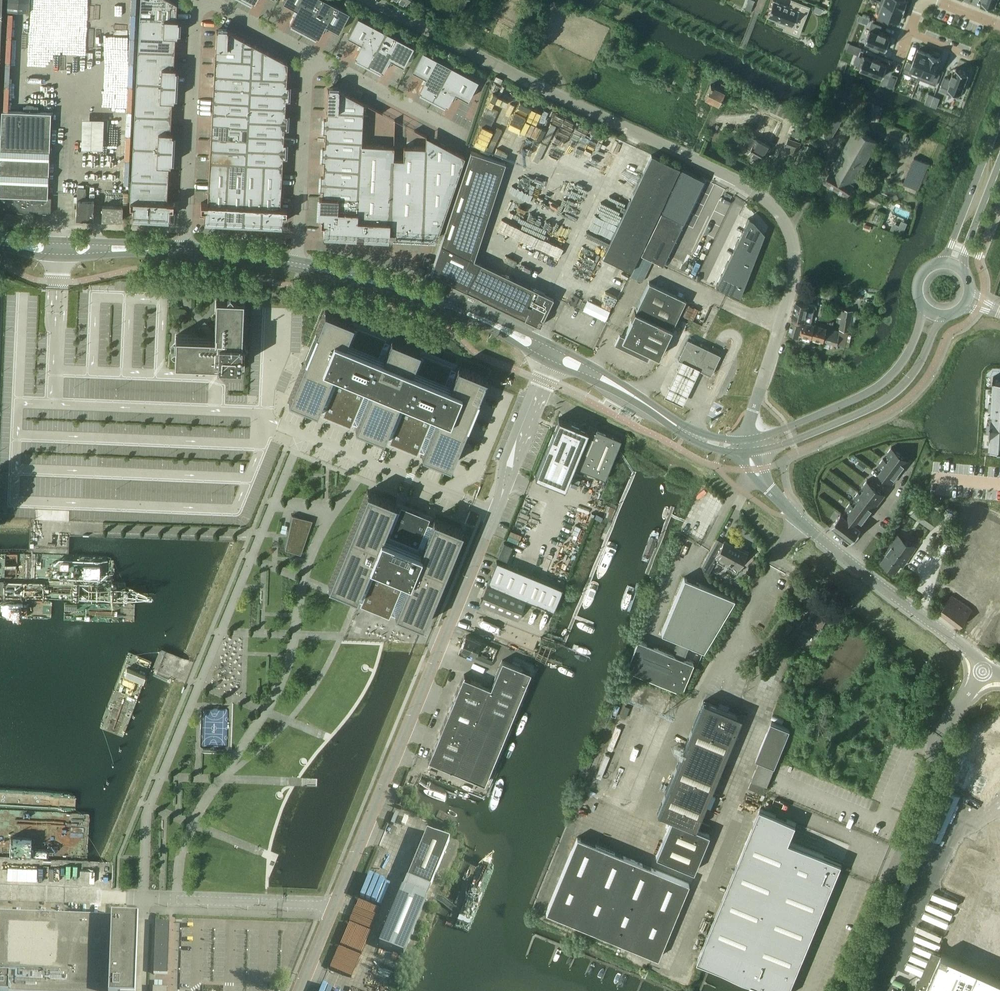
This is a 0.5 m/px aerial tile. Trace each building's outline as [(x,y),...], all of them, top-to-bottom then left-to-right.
[(30,12),(30,0),(7,0),(6,11),(30,12)] [(172,0),(140,0),(129,205),(134,205),(134,215),(167,217),(168,207),(173,207),(173,201),(167,201),(168,164),(171,164),(173,131),(170,131),(172,99),(175,100),(176,66),(173,66),(175,35),(178,35),(179,18),(176,18),(177,2),(172,0)] [(319,37),(326,24),(339,31),(349,12),(327,0),(284,0),(283,2),(296,9),(289,22),(292,23),(291,24),(316,37),(316,36),(319,37)] [(766,16),(777,21),(776,23),(784,26),(785,24),(792,26),(796,16),(805,19),(809,7),(793,0),(791,0),(788,6),(773,0),(766,16)] [(881,1),(904,10),(908,0),(882,0),(881,1)] [(881,1),(877,12),(879,13),(877,19),(883,21),(885,15),(899,21),(904,10),(881,1)] [(381,70),(383,71),(390,58),(403,65),(413,46),(358,16),(347,36),(361,43),(354,56),(356,57),(356,58),(380,71),(381,70)] [(873,22),(865,41),(871,44),(870,47),(878,51),(880,47),(886,49),(887,47),(889,47),(892,41),(890,40),(891,37),(886,35),(886,34),(879,31),(881,25),(873,22)] [(201,209),(204,209),(204,219),(205,219),(204,220),(281,224),(281,222),(282,223),(282,213),(286,213),(286,207),(280,207),(282,157),(285,157),(286,143),(283,143),(284,128),(286,128),(287,114),(285,114),(285,99),(288,99),(289,85),(286,85),(287,62),(228,31),(228,29),(227,29),(227,28),(218,27),(218,28),(216,28),(216,30),(207,203),(201,203),(201,209)] [(907,61),(903,72),(919,78),(929,53),(918,49),(912,64),(907,61)] [(445,104),(448,106),(455,93),(468,99),(478,80),(422,50),(412,70),(425,77),(418,90),(421,91),(420,92),(445,105),(445,104)] [(929,53),(919,78),(936,85),(940,74),(934,72),(940,58),(938,57),(939,55),(933,52),(932,55),(929,53)] [(862,55),(858,67),(866,70),(865,72),(873,75),(874,74),(883,77),(887,65),(880,62),(881,60),(873,58),(873,59),(862,55)] [(944,77),(941,85),(948,88),(946,93),(959,97),(963,87),(965,88),(968,79),(966,79),(968,72),(956,68),(954,73),(953,72),(950,79),(944,77)] [(705,98),(718,104),(724,91),(727,85),(721,82),(718,89),(711,85),(709,87),(709,88),(705,98)] [(328,89),(327,89),(326,117),(323,117),(322,131),(325,131),(324,146),(321,146),(321,160),(324,160),(323,174),(320,174),(319,189),(322,189),(322,196),(319,196),(318,216),(319,216),(321,217),(320,223),(324,223),(323,233),(324,233),(324,234),(356,236),(356,234),(357,231),(363,231),(363,235),(364,235),(364,236),(388,237),(388,236),(389,236),(389,233),(396,233),(395,236),(396,236),(396,238),(435,240),(435,238),(436,235),(437,235),(464,156),(446,147),(446,159),(425,158),(426,147),(404,146),(403,159),(393,158),(394,145),(361,144),(363,102),(339,89),(339,88),(338,88),(338,87),(329,86),(329,87),(328,87),(328,89)] [(50,213),(51,197),(47,197),(51,112),(1,110),(0,144),(0,212),(50,213)] [(781,121),(766,113),(756,134),(755,135),(770,142),(781,121)] [(825,181),(847,194),(877,141),(855,128),(825,181)] [(748,153),(762,161),(770,146),(756,138),(749,135),(743,147),(749,150),(748,153)] [(788,153),(796,155),(800,143),(788,139),(785,147),(790,148),(788,153)] [(602,256),(630,270),(679,168),(651,154),(602,256)] [(929,163),(914,157),(903,183),(918,189),(929,163)] [(681,169),(676,179),(696,189),(698,190),(703,179),(681,169)] [(676,179),(671,190),(692,200),(693,201),(698,190),(696,189),(676,179)] [(76,219),(93,219),(94,200),(84,200),(84,188),(77,187),(76,219)] [(671,190),(666,201),(688,211),(693,201),(692,200),(671,190)] [(666,201),(661,211),(683,222),(688,211),(666,201)] [(102,220),(122,220),(122,206),(102,206),(102,220)] [(661,211),(640,254),(661,264),(663,265),(683,222),(661,211)] [(748,218),(741,232),(761,241),(764,233),(756,224),(753,220),(748,218)] [(737,242),(736,243),(756,253),(761,241),(741,232),(737,242)] [(736,243),(731,254),(733,255),(752,264),(756,253),(736,243)] [(431,274),(539,325),(553,297),(440,244),(431,274)] [(727,262),(726,264),(746,274),(748,275),(752,264),(733,255),(731,254),(727,262)] [(726,264),(721,275),(732,281),(743,286),(748,275),(746,274),(726,264)] [(721,275),(716,286),(719,288),(739,297),(743,286),(732,281),(721,275)] [(614,341),(647,357),(649,352),(658,357),(685,300),(649,282),(635,311),(634,310),(631,318),(624,334),(619,332),(614,341)] [(218,367),(244,368),(245,353),(248,350),(245,347),(245,342),(242,342),(243,299),(233,298),(233,296),(230,293),(227,296),(226,298),(216,297),(214,336),(176,335),(175,345),(173,345),(170,348),(173,352),(175,352),(175,362),(218,364),(218,367)] [(796,301),(792,317),(793,317),(804,320),(811,322),(815,306),(817,306),(797,301),(796,301)] [(842,308),(839,329),(850,331),(853,310),(842,308)] [(410,444),(423,449),(422,454),(450,466),(484,383),(487,377),(458,365),(456,370),(418,354),(420,350),(391,338),(389,343),(351,327),(353,322),(325,311),(288,399),(317,411),(319,406),(357,422),(355,427),(371,433),(384,438),(386,434),(399,439),(400,442),(404,441),(405,442),(406,445),(410,444)] [(799,334),(801,324),(792,321),(789,332),(799,334)] [(799,334),(811,338),(814,325),(802,323),(802,324),(801,324),(799,334)] [(823,341),(827,328),(822,327),(814,325),(811,338),(823,341)] [(827,328),(823,341),(837,345),(837,344),(845,346),(848,333),(840,332),(840,331),(827,328)] [(706,373),(710,375),(720,355),(715,352),(687,339),(678,359),(677,360),(681,361),(700,370),(706,373)] [(681,361),(663,399),(682,408),(700,370),(681,361)] [(989,445),(998,446),(999,444),(999,377),(993,376),(993,377),(994,377),(993,396),(995,396),(994,404),(992,404),(992,411),(991,411),(991,417),(993,417),(992,426),(990,426),(990,433),(990,443),(990,444),(989,444),(989,445)] [(535,474),(564,486),(573,465),(605,478),(621,439),(596,429),(594,432),(558,418),(535,474)] [(875,469),(874,470),(892,483),(898,476),(896,475),(903,467),(904,468),(910,460),(891,447),(886,454),(890,457),(887,461),(883,458),(878,465),(882,468),(879,472),(875,469)] [(841,512),(830,527),(851,542),(861,528),(860,527),(865,520),(864,519),(870,511),(871,512),(873,510),(877,504),(876,504),(879,500),(880,500),(885,493),(867,480),(862,486),(864,488),(861,492),(859,491),(854,498),(858,501),(854,505),(850,502),(845,509),(849,512),(846,516),(841,512)] [(395,613),(423,625),(462,530),(434,518),(432,522),(419,517),(419,516),(418,515),(418,514),(417,513),(415,514),(414,514),(414,515),(412,514),(412,513),(412,512),(411,511),(410,511),(409,511),(408,512),(407,512),(394,507),(396,502),(367,491),(328,586),(357,598),(357,597),(361,598),(395,613)] [(302,551),(312,521),(304,518),(294,548),(302,551)] [(887,554),(881,562),(895,571),(900,564),(912,547),(898,537),(893,545),(891,543),(890,543),(884,552),(887,554)] [(716,538),(701,565),(705,575),(705,576),(706,574),(717,555),(738,567),(746,553),(747,551),(725,539),(724,540),(723,542),(716,538)] [(497,556),(506,560),(512,546),(503,542),(497,556)] [(505,564),(516,569),(522,554),(511,549),(505,564)] [(487,583),(553,610),(562,587),(516,569),(505,564),(496,561),(487,583)] [(734,598),(684,577),(661,632),(680,640),(674,655),(637,640),(625,668),(682,692),(693,663),(683,659),(689,644),(703,650),(734,598)] [(479,603),(517,619),(525,600),(487,584),(479,603)] [(951,595),(939,612),(959,627),(972,609),(951,595)] [(460,648),(476,655),(481,643),(465,636),(460,648)] [(471,660),(490,667),(492,660),(486,658),(487,656),(481,654),(480,656),(477,655),(477,656),(473,654),(471,660)] [(428,760),(484,784),(530,672),(502,660),(490,688),(463,677),(428,760)] [(671,819),(656,856),(693,872),(709,834),(695,829),(741,717),(727,711),(729,707),(719,703),(717,707),(703,701),(657,813),(671,819)] [(790,730),(771,722),(756,759),(775,767),(790,730)] [(774,769),(758,762),(751,779),(767,786),(774,769)] [(939,885),(974,802),(945,789),(909,872),(939,885)] [(699,960),(700,961),(704,962),(751,982),(772,990),(789,990),(802,959),(803,958),(842,863),(839,862),(809,849),(789,841),(797,823),(760,808),(753,827),(699,960)] [(707,831),(710,825),(702,822),(700,828),(707,831)] [(407,878),(430,888),(449,841),(426,831),(407,878)] [(689,883),(577,837),(546,912),(658,958),(689,883)] [(403,956),(426,899),(402,889),(378,946),(403,956)] [(138,922),(0,917),(0,990),(136,990),(138,922)] [(153,974),(167,975),(169,923),(155,922),(153,974)] [(942,952),(929,981),(926,980),(924,979),(923,980),(921,980),(920,981),(918,982),(918,983),(914,990),(999,990),(999,978),(942,952)]
